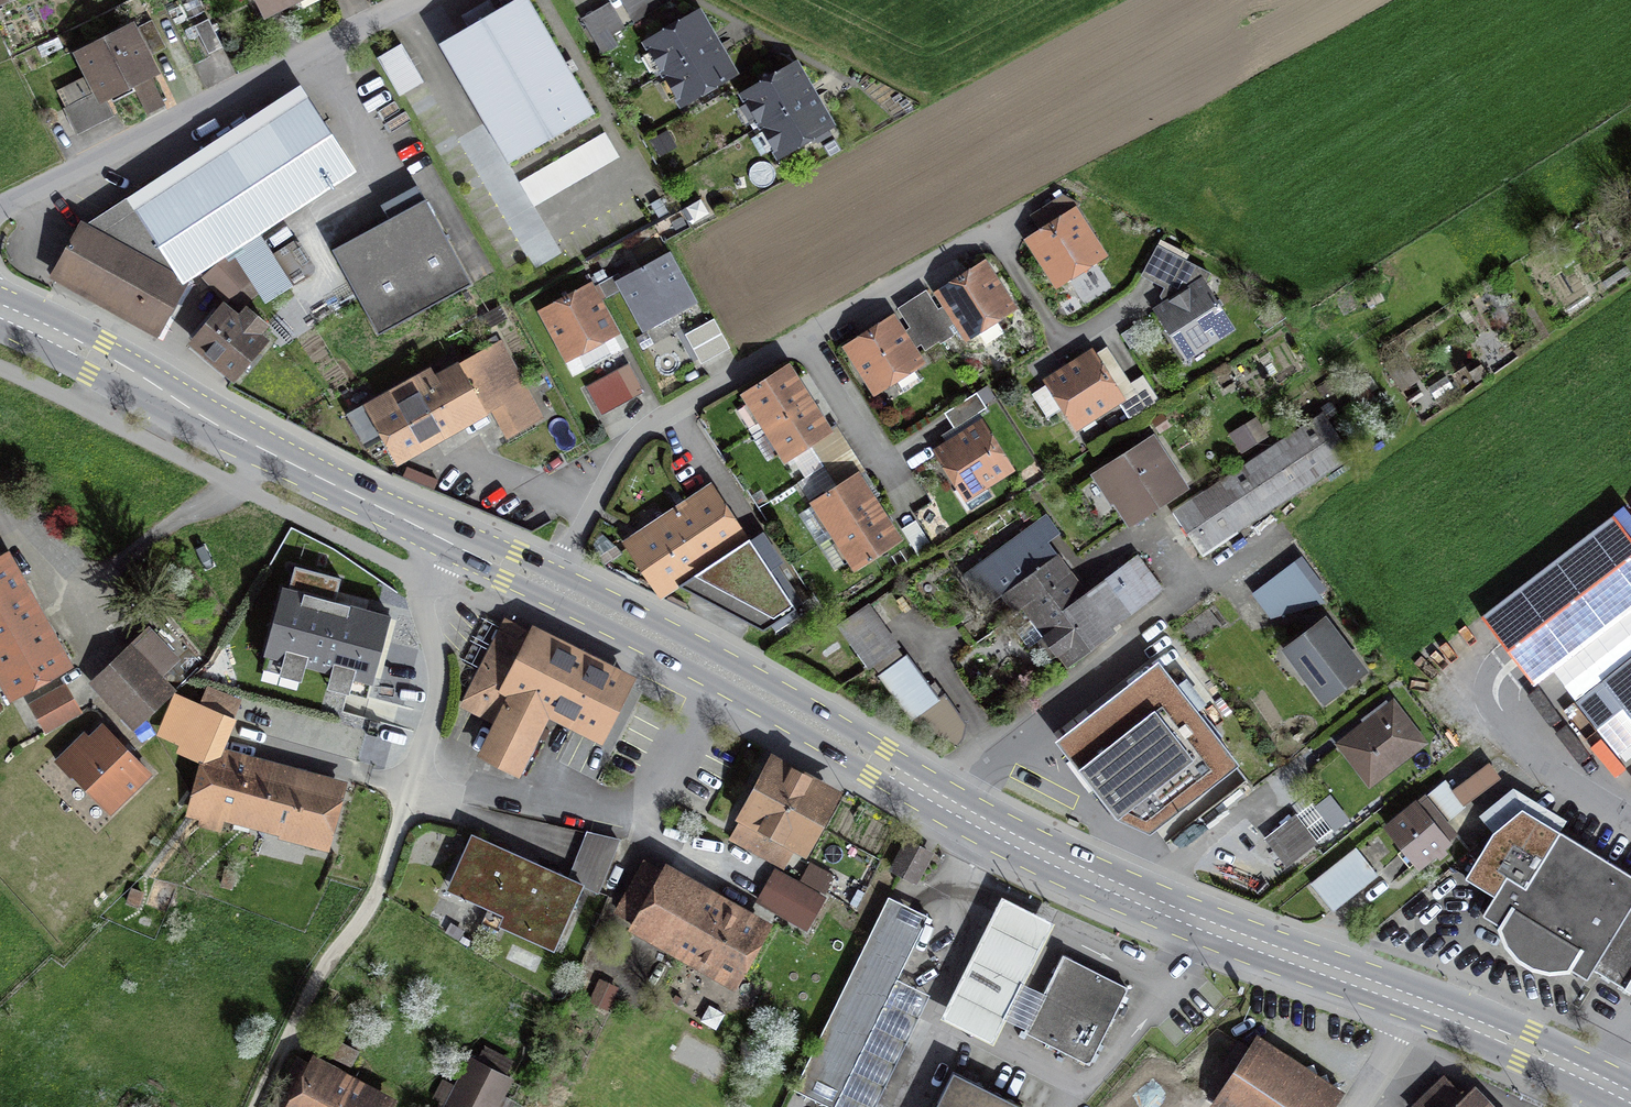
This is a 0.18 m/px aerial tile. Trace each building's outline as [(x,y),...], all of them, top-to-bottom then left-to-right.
[(265,14),(294,0),(258,0),(265,14)] [(438,44),(508,164),(595,114),(528,0),(515,0),(438,44)] [(634,21),(660,6),(657,0),(622,0),(634,21)] [(610,4),(583,19),(596,42),(623,26),(610,4)] [(657,77),(714,44),(697,15),(649,43),(653,50),(644,55),(657,77)] [(208,19),(194,26),(209,54),(222,47),(208,19)] [(166,48),(152,20),(138,27),(152,55),(166,48)] [(131,30),(81,56),(99,91),(105,104),(107,103),(135,89),(147,113),(164,104),(148,73),(152,71),(131,30)] [(714,44),(657,77),(670,100),(679,95),(682,101),(731,73),(714,44)] [(401,45),(377,58),(384,69),(408,56),(401,45)] [(763,123),(811,96),(795,68),(747,95),(751,101),(741,107),(750,124),(760,118),(763,123)] [(105,104),(99,91),(93,94),(84,77),(58,91),(66,108),(64,109),(77,133),(113,114),(107,103),(105,104)] [(811,96),(763,123),(766,130),(757,135),(767,152),(776,146),(779,152),(812,134),(817,144),(833,135),(811,96)] [(346,175),(300,106),(102,235),(85,225),(56,275),(155,331),(184,280),(346,175)] [(605,133),(569,154),(583,177),(619,156),(605,133)] [(557,161),(519,183),(532,206),(570,184),(557,161)] [(425,199),(332,250),(378,335),(471,284),(425,199)] [(1075,215),(1033,241),(1058,280),(1063,277),(1069,280),(1079,273),(1079,266),(1099,254),(1075,215)] [(294,241),(271,255),(291,287),(314,272),(294,241)] [(1207,273),(1158,247),(1143,273),(1171,288),(1168,293),(1174,303),(1162,309),(1175,330),(1170,333),(1181,351),(1186,348),(1189,352),(1228,327),(1201,285),(1207,273)] [(230,253),(206,275),(218,288),(229,300),(231,298),(240,308),(262,288),(242,266),(230,253)] [(667,259),(623,282),(645,323),(651,320),(654,326),(671,317),(668,311),(689,300),(667,259)] [(1009,306),(984,268),(942,295),(967,333),(973,330),(978,333),(989,326),(989,320),(1009,306)] [(606,297),(599,285),(546,314),(568,354),(574,351),(579,355),(590,349),(590,342),(612,331),(596,302),(606,297)] [(222,308),(194,342),(235,376),(263,342),(256,336),(266,324),(247,308),(237,320),(222,308)] [(893,322),(851,349),(876,387),(879,385),(885,388),(897,381),(904,391),(921,381),(910,365),(918,361),(893,322)] [(693,350),(701,365),(729,349),(715,323),(701,330),(707,342),(693,350)] [(372,402),(349,415),(366,446),(388,434),(399,452),(490,401),(509,435),(541,417),(496,337),(483,344),(489,353),(433,384),(427,373),(373,403),(372,402)] [(1118,398),(1090,356),(1037,390),(1036,398),(1048,418),(1062,409),(1068,418),(1076,418),(1086,410),(1091,415),(1118,398)] [(628,365),(615,372),(629,399),(643,391),(628,365)] [(788,369),(746,395),(766,426),(808,400),(788,369)] [(977,393),(944,413),(954,429),(987,408),(977,393)] [(808,400),(766,426),(785,457),(827,431),(808,400)] [(1322,411),(1171,510),(1203,557),(1353,458),(1322,411)] [(1246,424),(1231,433),(1242,452),(1258,443),(1246,424)] [(980,427),(941,452),(954,472),(951,478),(971,509),(992,496),(984,483),(1007,469),(980,427)] [(1151,441),(1101,474),(1131,520),(1181,487),(1151,441)] [(857,476),(815,503),(835,534),(877,508),(857,476)] [(710,494),(635,544),(663,587),(699,563),(703,569),(678,585),(762,631),(796,609),(770,570),(748,551),(743,543),(744,543),(710,494)] [(877,508),(835,534),(855,566),(897,539),(877,508)] [(1022,606),(1064,576),(1041,545),(1059,531),(1048,516),(1029,530),(1028,529),(966,575),(981,595),(988,589),(996,600),(1003,594),(1016,611),(1022,606)] [(1532,683),(1630,607),(1630,538),(1614,516),(1482,618),(1532,683)] [(1085,595),(1110,628),(1160,591),(1136,557),(1085,595)] [(0,564),(0,665),(15,692),(62,666),(61,664),(72,658),(59,635),(49,641),(4,562),(0,564)] [(1296,562),(1254,594),(1269,615),(1321,601),(1296,562)] [(264,654),(372,683),(381,650),(390,617),(334,601),(341,579),(295,566),(289,589),(282,588),(264,654)] [(1105,632),(1110,628),(1085,595),(1080,598),(1064,576),(1022,606),(1031,619),(1019,628),(1032,645),(1038,640),(1052,660),(1058,655),(1067,667),(1108,636),(1105,632)] [(840,626),(869,666),(896,647),(866,607),(840,626)] [(1208,608),(1181,628),(1193,645),(1221,624),(1208,608)] [(1324,624),(1289,650),(1325,698),(1360,671),(1324,624)] [(620,682),(508,625),(474,691),(466,707),(496,722),(481,753),(518,772),(541,726),(552,704),(597,727),(620,682)] [(150,632),(95,685),(135,727),(172,691),(158,676),(176,659),(150,632)] [(907,656),(881,675),(913,720),(959,743),(963,723),(944,697),(939,700),(907,656)] [(1577,702),(1618,754),(1630,743),(1630,659),(1577,702)] [(1528,688),(1551,718),(1577,697),(1554,668),(1528,688)] [(1118,816),(1150,832),(1237,764),(1171,681),(1072,759),(1118,816)] [(62,689),(33,705),(46,729),(75,713),(62,689)] [(184,745),(206,754),(215,757),(236,707),(205,694),(199,709),(176,699),(163,730),(186,740),(184,745)] [(1393,704),(1341,744),(1370,782),(1422,742),(1393,704)] [(72,748),(58,762),(72,776),(76,772),(112,808),(148,773),(103,728),(91,739),(89,737),(84,738),(78,744),(77,749),(79,751),(77,753),(72,748)] [(334,789),(215,757),(206,754),(191,810),(204,813),(201,824),(221,829),(226,812),(321,837),(334,789)] [(828,800),(769,767),(746,810),(730,840),(780,867),(796,837),(805,842),(828,800)] [(1445,780),(1387,827),(1418,865),(1455,835),(1444,822),(1465,805),(1445,780)] [(1314,802),(1266,838),(1286,864),(1334,828),(1314,802)] [(1593,970),(1630,907),(1630,875),(1523,809),(1491,834),(1464,879),(1494,897),(1482,915),(1501,927),(1500,928),(1507,945),(1518,958),(1533,967),(1550,971),(1568,970),(1569,968),(1587,980),(1593,970)] [(569,879),(518,855),(494,910),(492,915),(486,912),(481,923),(499,931),(506,916),(559,939),(582,885),(598,891),(618,840),(588,833),(569,879)] [(494,910),(518,855),(472,835),(463,855),(472,859),(456,893),(494,910)] [(930,854),(906,842),(893,868),(916,880),(930,854)] [(1356,849),(1312,883),(1333,909),(1376,875),(1356,849)] [(801,876),(828,891),(837,873),(810,859),(801,876)] [(759,931),(645,866),(620,909),(734,974),(759,931)] [(804,927),(822,897),(778,872),(760,902),(804,927)] [(888,895),(794,1089),(831,1106),(874,1106),(929,994),(897,979),(928,915),(888,895)] [(1006,1019),(1026,1029),(1043,994),(1023,985),(1054,923),(1001,897),(941,1018),(993,1044),(1006,1019)] [(1593,970),(1630,993),(1630,907),(1593,970)] [(1043,994),(1026,1029),(1024,1032),(1090,1064),(1128,987),(1063,955),(1043,994)] [(330,1036),(322,1051),(349,1066),(357,1051),(330,1036)] [(1240,1043),(1211,1086),(1243,1106),(1322,1106),(1327,1100),(1240,1043)] [(471,1059),(451,1098),(468,1106),(496,1106),(497,1106),(499,1106),(512,1106),(513,1105),(500,1098),(510,1079),(471,1059)] [(296,1060),(274,1101),(285,1106),(385,1106),(296,1060)] [(953,1072),(935,1106),(1023,1106),(953,1072)] [(1446,1078),(1415,1106),(1474,1106),(1446,1078)]
